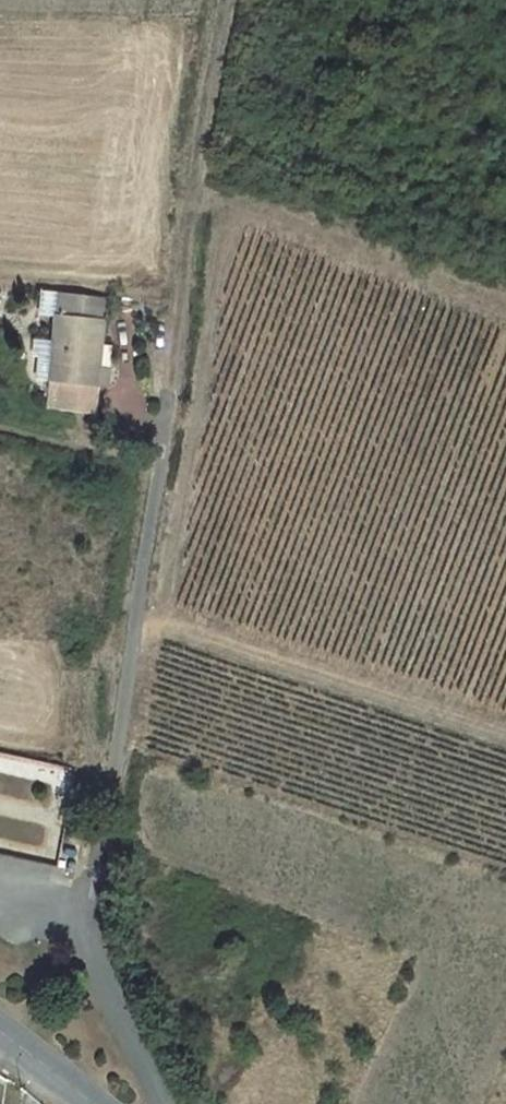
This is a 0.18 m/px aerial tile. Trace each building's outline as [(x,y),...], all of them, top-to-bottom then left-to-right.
[(49,377),(49,379),(60,380),(72,382),(72,389),(92,391),(92,384),(95,384),(97,364),(104,296),(42,290),(40,312),(55,313),(52,342),(33,340),(32,354),(37,354),(35,375),(49,377)] [(108,365),(97,364),(95,384),(106,385),(108,365)] [(72,382),(60,380),(57,405),(90,408),(92,391),(72,389),(72,382)]
